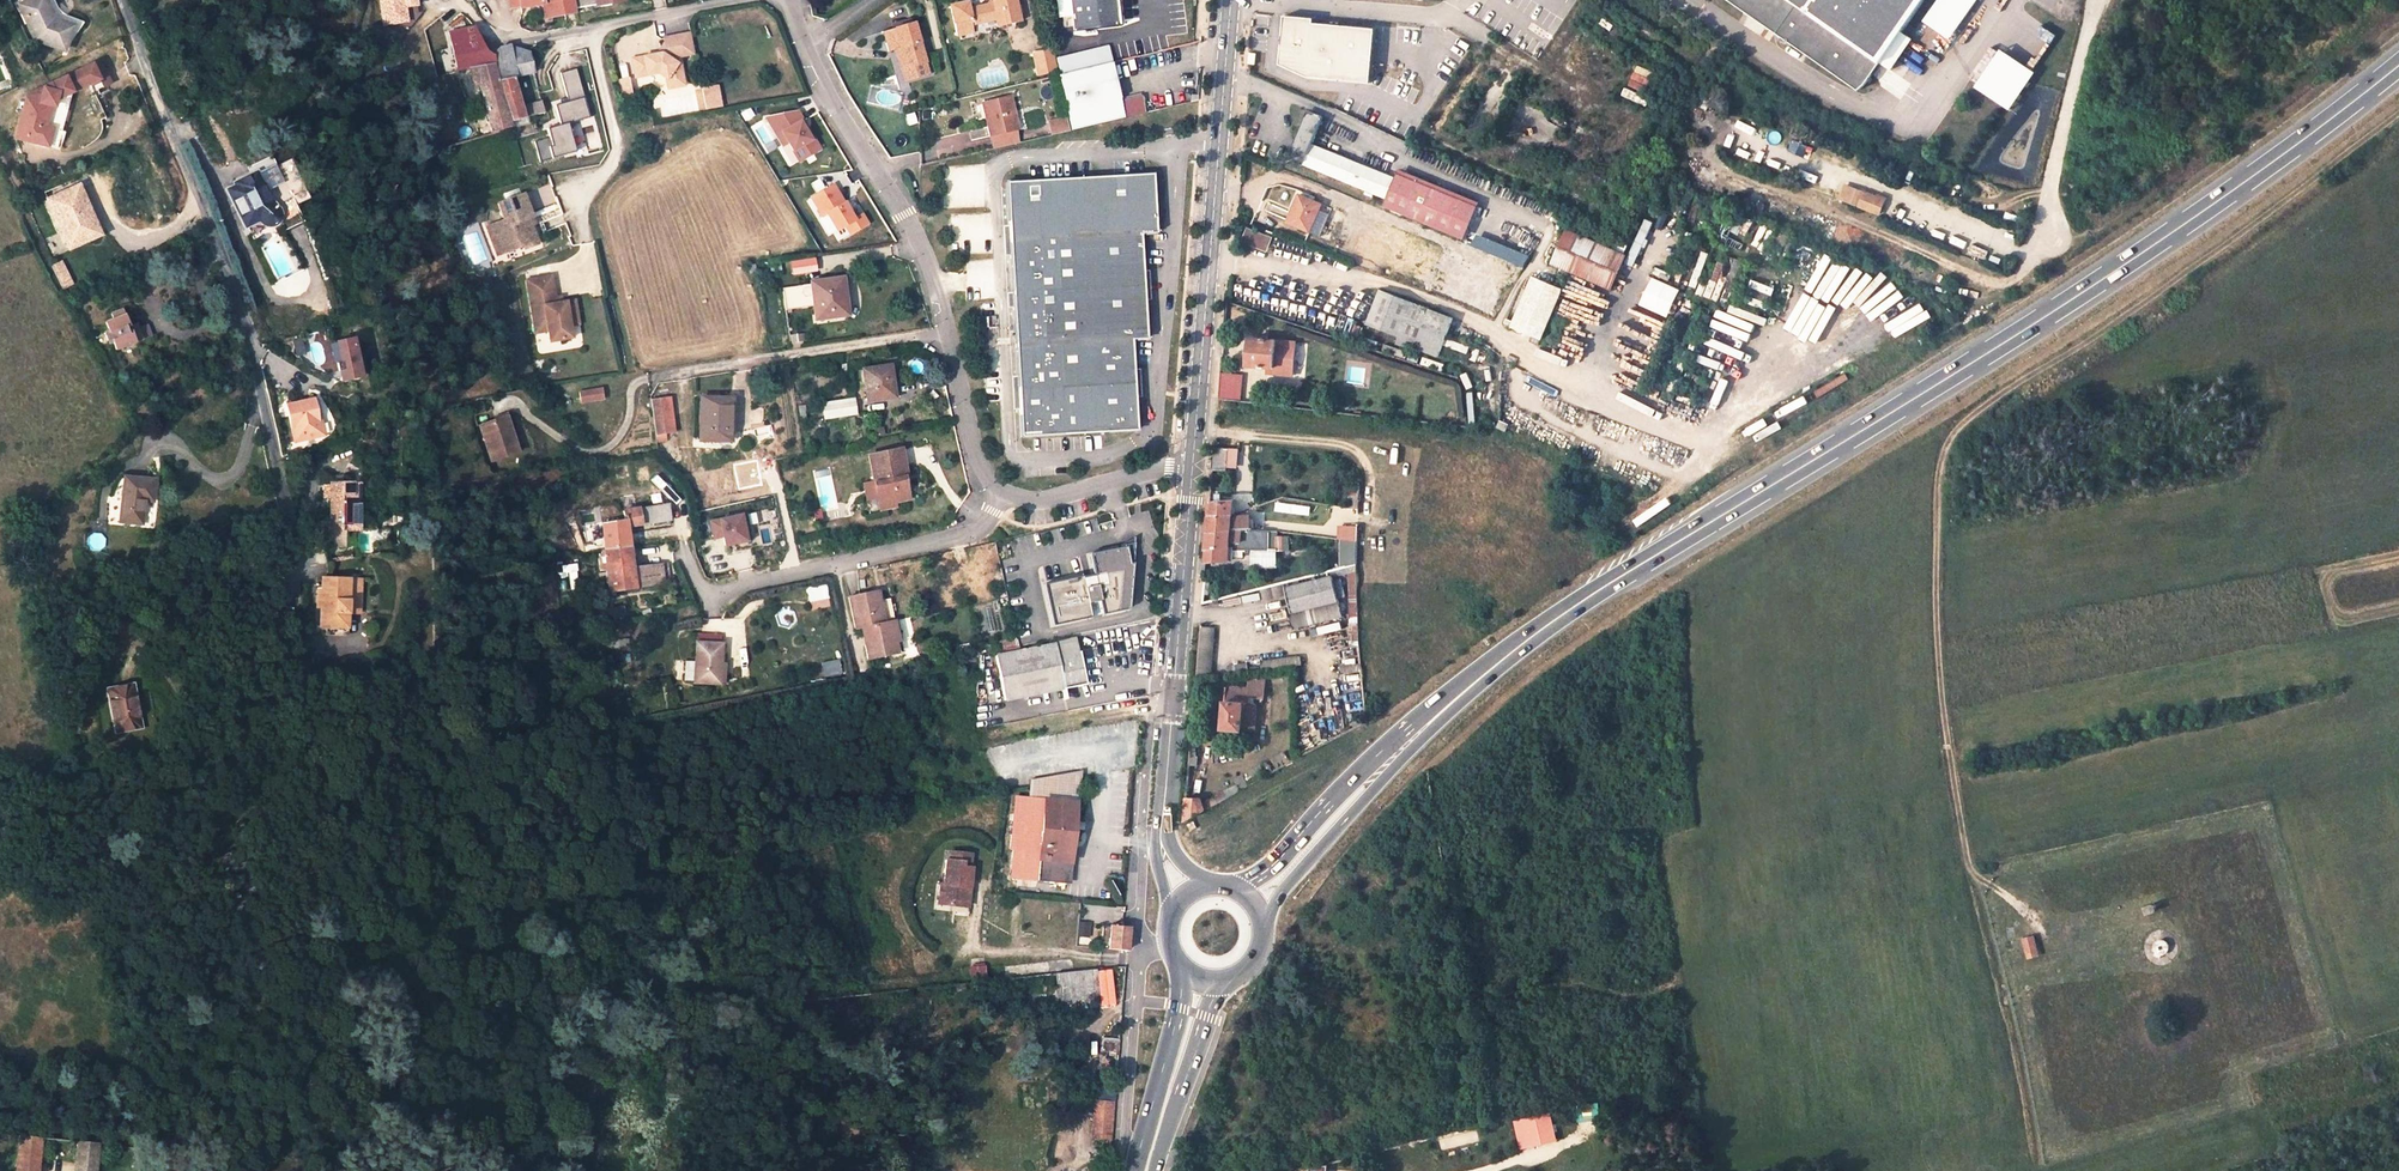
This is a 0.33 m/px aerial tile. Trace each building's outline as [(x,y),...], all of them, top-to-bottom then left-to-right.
[(53,19),(44,0),(29,0),(19,5),(35,39),(63,50),(73,26),(53,19)] [(406,19),(404,5),(417,3),(417,0),(381,0),(385,22),(406,19)] [(512,10),(521,9),(519,0),(510,0),(512,10)] [(550,16),(575,11),(575,8),(598,5),(598,6),(613,3),(613,0),(519,0),(521,9),(539,5),(548,4),(550,16)] [(1007,25),(1021,23),(1016,0),(993,0),(993,4),(970,9),(968,2),(950,6),(957,36),(973,32),(972,25),(996,19),(1005,17),(1007,25)] [(1058,1),(1059,16),(1073,15),(1071,0),(1069,0),(1058,1)] [(1073,15),(1074,31),(1118,26),(1115,0),(1071,0),(1073,15)] [(1856,91),(1863,86),(1878,64),(1899,33),(1922,0),(1722,0),(1856,91)] [(1922,23),(1947,40),(1975,0),(1937,0),(1922,23)] [(539,5),(541,17),(550,16),(548,4),(539,5)] [(1374,82),(1379,29),(1317,23),(1317,19),(1284,16),(1279,73),(1374,82)] [(996,19),(997,27),(1007,25),(1005,17),(996,19)] [(913,24),(884,32),(888,45),(892,44),(900,70),(924,63),(913,24)] [(492,133),(512,128),(510,121),(493,57),(486,50),(484,50),(479,36),(472,27),(450,32),(457,67),(461,70),(469,69),(472,82),(478,81),(492,133)] [(2040,69),(2057,34),(2043,27),(2026,62),(2040,69)] [(1909,40),(1899,33),(1878,64),(1888,71),(1909,40)] [(662,55),(633,61),(635,71),(646,69),(646,72),(657,70),(666,76),(669,90),(686,87),(682,64),(678,65),(671,61),(675,55),(679,58),(693,55),(689,35),(676,37),(664,40),(666,49),(662,55)] [(513,77),(515,77),(508,47),(505,47),(499,48),(493,57),(510,121),(524,117),(521,106),(513,77)] [(515,77),(534,73),(529,54),(526,53),(521,51),(508,47),(515,77)] [(1110,63),(1106,49),(1055,61),(1057,72),(1058,76),(1110,63)] [(1979,87),(2012,111),(2040,73),(2006,49),(1979,87)] [(1055,72),(1050,50),(1031,54),(1036,77),(1055,72)] [(56,149),(61,131),(44,126),(50,105),(55,107),(58,94),(70,89),(67,82),(83,74),(87,81),(95,77),(102,93),(119,85),(111,69),(98,75),(92,62),(29,94),(27,99),(25,99),(15,138),(47,146),(56,149)] [(1069,130),(1142,113),(1139,97),(1119,101),(1110,63),(1058,76),(1057,76),(1066,116),(1069,130)] [(577,69),(561,74),(567,98),(569,102),(561,104),(555,106),(560,125),(547,129),(549,137),(534,141),(540,162),(576,152),(570,132),(576,122),(589,119),(584,99),(585,99),(577,69)] [(630,80),(618,82),(620,99),(632,98),(630,80)] [(717,88),(702,91),(706,109),(721,106),(717,88)] [(985,101),(992,135),(1017,129),(1020,128),(1012,93),(985,101)] [(545,112),(541,101),(521,106),(524,117),(527,117),(533,115),(545,112)] [(798,110),(768,117),(784,145),(789,142),(800,161),(821,148),(814,137),(811,139),(806,130),(801,121),(804,120),(801,115),(798,110)] [(1388,198),(1396,177),(1314,143),(1324,116),(1309,110),(1290,157),(1388,198)] [(546,120),(545,112),(533,115),(534,122),(534,123),(546,120)] [(1069,130),(1066,116),(1049,120),(1053,134),(1069,130)] [(512,128),(528,123),(527,117),(524,117),(510,121),(512,128)] [(1017,129),(992,135),(995,148),(1020,142),(1017,129)] [(282,231),(302,221),(271,156),(253,165),(256,171),(245,177),(246,180),(228,189),(246,226),(259,219),(260,220),(263,222),(266,224),(269,224),(272,224),(275,223),(278,221),(282,231)] [(1473,231),(1483,205),(1399,171),(1396,177),(1388,198),(1473,231)] [(1157,175),(1010,182),(1023,437),(1140,431),(1135,340),(1150,339),(1144,235),(1160,234),(1157,175)] [(1682,192),(1647,177),(1637,196),(1617,235),(1659,253),(1682,192)] [(834,184),(813,198),(824,216),(828,213),(839,230),(847,225),(852,233),(869,223),(863,214),(856,219),(851,211),(845,202),(834,184)] [(1845,186),(1839,201),(1858,209),(1864,194),(1845,186)] [(81,189),(76,192),(87,214),(92,211),(81,189)] [(1864,194),(1858,209),(1878,217),(1885,200),(1866,191),(1864,194)] [(76,192),(51,204),(73,249),(103,234),(92,211),(87,214),(76,192)] [(525,194),(499,203),(504,220),(487,226),(497,255),(523,246),(521,242),(534,238),(529,225),(527,219),(533,217),(525,194)] [(1324,204),(1301,194),(1289,221),(1321,235),(1331,213),(1322,209),(1324,204)] [(848,200),(845,202),(851,211),(854,209),(848,200)] [(1324,204),(1322,209),(1331,213),(1333,208),(1324,204)] [(1270,248),(1273,238),(1249,228),(1246,239),(1270,248)] [(1613,288),(1628,256),(1568,230),(1554,263),(1613,288)] [(103,234),(73,249),(74,252),(105,236),(103,234)] [(1527,266),(1531,252),(1477,237),(1473,251),(1527,266)] [(534,238),(521,242),(523,246),(524,249),(536,245),(534,238)] [(1381,249),(1366,244),(1359,263),(1374,269),(1381,249)] [(792,276),(818,271),(815,257),(790,262),(792,276)] [(52,265),(62,289),(73,285),(63,261),(52,265)] [(551,275),(527,278),(535,331),(547,329),(549,340),(571,337),(569,324),(567,315),(576,314),(574,299),(561,301),(555,302),(554,296),(551,275)] [(1564,289),(1535,277),(1514,326),(1543,338),(1564,289)] [(840,293),(842,292),(840,278),(810,283),(810,285),(782,289),(785,309),(815,306),(816,318),(843,315),(840,293)] [(1654,278),(1642,305),(1671,318),(1683,290),(1654,278)] [(1381,289),(1368,323),(1400,336),(1411,340),(1417,342),(1431,308),(1381,289)] [(1431,308),(1417,342),(1415,347),(1439,356),(1453,318),(1431,308)] [(116,349),(151,336),(146,324),(131,330),(126,316),(123,309),(112,313),(114,319),(105,322),(108,329),(104,331),(109,343),(113,342),(116,349)] [(576,314),(567,315),(569,324),(578,323),(576,314)] [(352,336),(335,341),(341,361),(336,363),(338,370),(340,370),(343,380),(363,374),(352,336)] [(1411,340),(1400,336),(1397,343),(1408,347),(1411,340)] [(1250,366),(1275,368),(1276,358),(1294,360),(1296,342),(1278,340),(1252,338),(1250,366)] [(1275,368),(1275,373),(1293,375),(1294,360),(1276,358),(1275,368)] [(862,370),(866,401),(891,398),(889,379),(890,379),(889,366),(862,370)] [(1221,398),(1242,400),(1244,374),(1223,372),(1222,384),(1221,398)] [(600,390),(579,393),(580,402),(601,399),(600,390)] [(673,433),(668,395),(651,398),(656,436),(673,433)] [(317,423),(312,399),(287,405),(287,406),(294,441),(322,435),(319,423),(317,423)] [(700,399),(699,439),(729,440),(730,399),(700,399)] [(822,404),(824,418),(854,414),(852,399),(822,404)] [(493,460),(517,452),(505,417),(481,425),(493,460)] [(658,439),(659,449),(668,447),(666,437),(658,439)] [(868,456),(880,511),(896,508),(895,502),(909,499),(906,486),(902,487),(900,481),(907,479),(901,449),(868,456)] [(1228,470),(1230,450),(1216,449),(1215,469),(1228,470)] [(124,523),(145,524),(146,500),(157,501),(157,480),(127,478),(124,523)] [(361,530),(361,512),(355,512),(355,492),(360,492),(360,482),(330,483),(331,540),(343,540),(343,530),(361,530)] [(111,496),(108,520),(118,521),(120,497),(111,496)] [(1211,515),(1235,514),(1236,501),(1212,502),(1211,515)] [(624,519),(603,522),(606,550),(629,547),(626,526),(670,519),(668,504),(623,511),(624,519)] [(1245,528),(1246,520),(1234,520),(1235,514),(1211,515),(1210,525),(1209,532),(1233,530),(1234,529),(1245,528)] [(724,548),(749,545),(746,515),(709,519),(712,541),(723,539),(724,548)] [(1245,528),(1234,529),(1233,530),(1209,532),(1208,551),(1207,563),(1231,561),(1231,551),(1271,550),(1271,530),(1251,528),(1245,528)] [(1348,541),(1347,567),(1358,564),(1358,557),(1358,542),(1348,541)] [(665,583),(662,563),(632,567),(629,547),(606,550),(611,592),(634,589),(634,587),(665,583)] [(1127,547),(1091,554),(1096,578),(1085,580),(1084,575),(1044,584),(1052,625),(1093,616),(1090,602),(1101,600),(1104,614),(1127,609),(1134,562),(1130,563),(1127,547)] [(343,612),(348,612),(359,613),(362,579),(323,577),(322,589),(318,589),(317,605),(321,606),(320,625),(342,626),(343,612)] [(1346,597),(1341,580),(1334,582),(1333,577),(1288,588),(1293,613),(1340,602),(1339,599),(1346,597)] [(812,612),(832,606),(826,583),(806,589),(812,612)] [(861,628),(883,623),(879,600),(883,599),(881,591),(877,592),(876,590),(864,593),(848,597),(855,629),(861,628)] [(780,602),(805,598),(804,591),(779,595),(780,602)] [(889,598),(883,599),(879,600),(883,623),(890,622),(893,621),(889,598)] [(893,621),(890,622),(896,654),(900,653),(898,644),(901,644),(896,620),(893,621)] [(864,643),(867,661),(896,654),(890,622),(883,623),(861,628),(864,643)] [(1214,674),(1215,627),(1199,627),(1199,674),(1214,674)] [(1005,701),(1063,689),(1085,685),(1076,636),(1054,641),(1054,645),(996,656),(1005,701)] [(723,643),(696,642),(694,681),(721,682),(721,679),(722,663),(726,664),(727,653),(722,652),(723,643)] [(822,663),(825,677),(842,674),(839,660),(822,663)] [(1252,689),(1251,697),(1266,698),(1268,679),(1254,678),(1252,689)] [(1246,704),(1251,704),(1251,697),(1252,689),(1228,687),(1224,728),(1243,730),(1246,704)] [(142,689),(121,694),(127,720),(149,713),(142,689)] [(1258,705),(1251,704),(1246,704),(1243,730),(1255,731),(1258,705)] [(149,713),(127,720),(131,734),(152,730),(149,713)] [(1238,784),(1203,802),(1206,810),(1242,791),(1238,784)] [(1016,848),(1013,876),(1067,882),(1075,801),(1018,796),(1012,847),(1016,848)] [(1206,810),(1203,802),(1202,798),(1187,797),(1186,821),(1206,810)] [(954,851),(953,859),(965,861),(965,866),(973,867),(975,853),(954,851)] [(965,866),(965,861),(953,859),(949,859),(947,879),(942,879),(939,904),(954,905),(955,901),(969,902),(971,894),(968,890),(968,887),(972,887),(975,867),(973,867),(965,866)] [(2154,912),(2152,904),(2144,907),(2146,914),(2154,912)] [(1109,950),(1127,952),(1128,937),(1129,928),(1111,926),(1110,931),(1109,950)] [(2035,936),(2023,939),(2029,960),(2041,956),(2035,936)] [(2154,952),(2155,953),(2153,955),(2160,958),(2161,955),(2164,955),(2166,954),(2167,952),(2168,950),(2169,947),(2168,945),(2167,942),(2165,941),(2165,940),(2163,939),(2160,939),(2158,939),(2156,941),(2154,942),(2153,945),(2152,947),(2153,949),(2154,952)] [(1072,960),(987,970),(988,982),(1008,980),(1039,977),(1056,975),(1074,973),(1072,960)] [(988,982),(987,970),(986,965),(973,967),(975,984),(988,982)] [(1059,1002),(1100,997),(1097,971),(1074,973),(1056,975),(1059,1002)] [(1112,1139),(1115,1104),(1096,1102),(1092,1138),(1112,1139)] [(1515,1123),(1522,1151),(1560,1142),(1552,1113),(1515,1123)] [(18,1170),(39,1170),(42,1139),(21,1137),(18,1170)] [(76,1170),(97,1170),(99,1145),(79,1143),(76,1170)]
